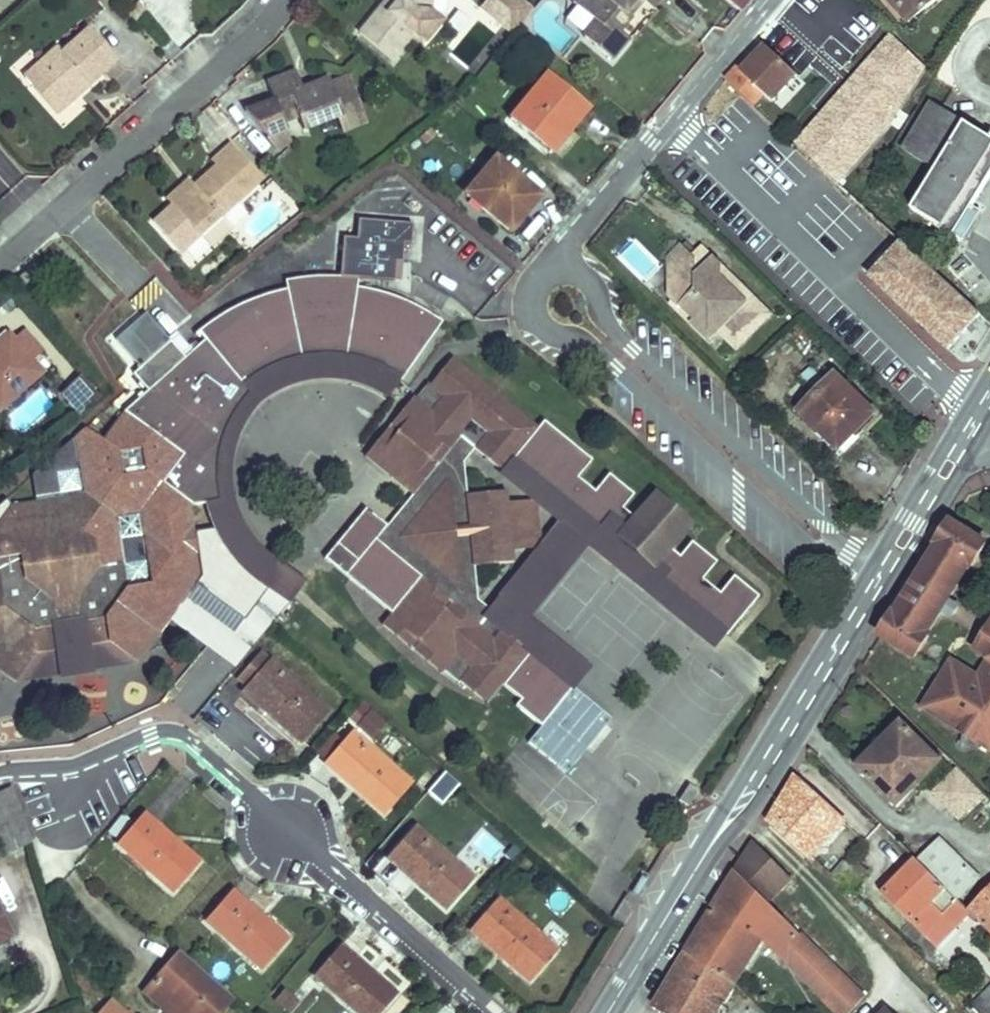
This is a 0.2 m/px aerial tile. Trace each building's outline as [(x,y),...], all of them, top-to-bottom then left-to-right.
[(381,6),(359,33),(391,59),(412,33),(425,43),(443,21),(430,11),(432,0),(398,0),(388,12),(381,6)] [(381,6),(388,12),(398,0),(386,0),(381,6)] [(443,21),(446,17),(448,0),(432,0),(430,11),(443,21)] [(486,11),(495,0),(486,0),(481,7),(486,11)] [(523,0),(495,0),(486,11),(513,34),(534,9),(523,0)] [(572,2),(596,22),(584,36),(612,60),(629,39),(620,32),(632,18),(629,16),(625,13),(636,0),(574,0),(572,2)] [(625,13),(629,16),(642,0),(641,0),(636,0),(625,13)] [(660,0),(641,0),(642,0),(652,9),(660,0)] [(751,0),(726,0),(741,12),(751,0)] [(897,8),(904,2),(917,17),(937,0),(890,0),(897,8)] [(137,2),(127,12),(136,21),(146,12),(137,2)] [(909,23),(917,17),(904,2),(897,8),(909,23)] [(89,84),(117,60),(89,29),(62,52),(57,47),(33,69),(40,77),(31,85),(57,114),(78,94),(74,89),(85,79),(89,84)] [(160,48),(171,61),(182,51),(171,39),(160,48)] [(764,46),(750,61),(741,71),(736,67),(725,80),(752,106),(763,94),(772,101),(796,75),(764,46)] [(741,71),(750,61),(746,57),(736,67),(741,71)] [(33,69),(24,77),(31,85),(40,77),(33,69)] [(296,72),(267,83),(274,101),(245,112),(267,137),(286,128),(283,122),(298,116),(303,130),(338,117),(360,108),(348,77),(331,83),(329,78),(312,85),(314,90),(307,93),(305,88),(302,89),(296,72)] [(585,103),(548,73),(509,119),(526,133),(530,128),(555,149),(570,130),(566,126),(585,103)] [(74,89),(78,94),(89,84),(85,79),(74,89)] [(902,149),(912,156),(941,108),(930,102),(902,149)] [(589,107),(585,103),(566,126),(570,130),(589,107)] [(360,108),(338,117),(343,131),(365,123),(360,108)] [(941,108),(912,156),(937,170),(912,210),(962,240),(975,219),(973,209),(970,208),(989,175),(989,138),(941,108)] [(286,128),(267,137),(278,150),(290,140),(286,128)] [(551,154),(555,149),(530,128),(526,133),(551,154)] [(263,180),(230,143),(211,160),(215,164),(193,184),(171,204),(152,221),(182,254),(263,180)] [(541,196),(495,158),(465,194),(511,232),(519,222),(515,219),(521,212),(525,215),(541,196)] [(166,198),(171,204),(193,184),(188,179),(166,198)] [(515,219),(519,222),(525,215),(521,212),(515,219)] [(190,506),(204,504),(222,501),(220,490),(219,474),(220,458),(223,442),(228,428),(236,414),(244,402),(251,394),(244,387),(256,378),(261,375),(272,369),(282,365),(288,363),(292,362),(299,360),(304,359),(315,358),(333,357),(355,360),(366,363),(387,372),(397,378),(401,381),(443,321),(419,307),(398,298),(376,291),(357,287),(358,278),(395,281),(396,262),(402,262),(403,243),(411,244),(412,224),(358,220),(356,239),(343,238),(340,277),(314,277),(285,281),(287,289),(266,294),(243,303),(225,313),(207,324),(198,332),(205,339),(184,358),(179,351),(170,341),(133,374),(147,391),(124,412),(102,440),(84,428),(32,474),(36,501),(12,505),(6,499),(0,504),(0,672),(15,683),(36,653),(62,650),(57,617),(78,614),(83,646),(108,642),(137,663),(149,648),(145,624),(169,620),(195,584),(245,620),(267,590),(277,576),(263,565),(254,556),(239,537),(232,525),(213,528),(194,531),(190,506)] [(870,277),(948,349),(980,314),(902,242),(870,277)] [(670,256),(671,286),(678,279),(678,262),(689,251),(682,244),(670,256)] [(697,259),(697,271),(705,271),(704,266),(712,258),(701,247),(693,255),(697,259)] [(720,281),(720,265),(712,258),(704,266),(705,271),(697,271),(697,259),(693,255),(689,251),(678,262),(678,279),(671,286),(671,301),(679,309),(683,305),(696,319),(693,322),(709,339),(718,330),(730,317),(739,326),(750,316),(741,307),(751,297),(735,281),(720,281)] [(751,297),(741,307),(750,316),(739,326),(730,317),(718,330),(737,348),(770,315),(751,297)] [(683,305),(679,309),(693,322),(696,319),(683,305)] [(44,372),(34,361),(45,350),(26,328),(14,339),(5,329),(0,334),(0,411),(44,372)] [(177,337),(171,342),(179,351),(185,346),(177,337)] [(222,501),(204,504),(209,518),(213,528),(232,525),(239,537),(254,556),(263,565),(277,576),(267,590),(288,604),(290,606),(307,581),(280,562),(271,555),(257,541),(246,525),(238,507),(234,497),(232,478),(232,463),(235,448),(240,434),(244,427),(251,414),(261,403),(277,393),(294,386),(304,383),(317,381),(332,381),(341,382),(350,383),(364,387),(377,393),(387,399),(399,380),(397,378),(387,372),(366,363),(355,360),(333,357),(315,358),(304,359),(299,360),(292,362),(288,363),(282,365),(272,369),(261,375),(256,378),(244,387),(251,394),(244,402),(236,414),(228,428),(223,442),(220,458),(219,474),(220,490),(222,501)] [(460,364),(452,358),(430,385),(428,383),(425,387),(432,386),(437,391),(460,364)] [(538,428),(460,364),(437,391),(432,386),(425,387),(415,399),(421,403),(372,462),(412,495),(387,526),(365,508),(324,559),(391,613),(382,625),(441,673),(443,671),(454,681),(461,680),(466,674),(493,696),(503,685),(520,699),(515,705),(541,726),(528,742),(566,774),(612,718),(575,688),(503,630),(505,628),(504,621),(488,608),(477,599),(474,566),(513,562),(512,548),(533,546),(533,540),(539,539),(535,508),(530,509),(529,503),(508,505),(506,491),(467,495),(463,462),(474,449),(503,472),(512,460),(603,534),(614,520),(626,529),(620,536),(653,565),(659,558),(670,567),(660,580),(726,634),(727,635),(758,596),(733,576),(719,593),(702,579),(716,562),(691,541),(679,556),(668,548),(689,524),(655,494),(635,518),(622,508),(634,494),(608,474),(594,491),(577,477),(592,460),(543,421),(538,428)] [(815,396),(827,384),(811,366),(799,377),(815,396)] [(815,396),(800,412),(839,450),(874,413),(835,375),(827,384),(815,396)] [(99,398),(81,378),(68,389),(87,409),(99,398)] [(81,415),(87,409),(68,389),(62,394),(81,415)] [(365,456),(372,462),(421,403),(415,399),(413,397),(365,456)] [(503,630),(575,688),(593,667),(531,617),(589,546),(714,648),(726,634),(660,580),(670,567),(659,558),(653,565),(620,536),(626,529),(614,520),(603,534),(512,460),(503,472),(501,475),(535,502),(558,521),(539,545),(488,608),(504,621),(505,628),(503,630)] [(927,635),(942,611),(949,600),(962,577),(965,579),(986,545),(950,522),(936,545),(938,546),(895,616),(893,614),(880,636),(916,658),(929,636),(927,635)] [(195,584),(169,620),(235,669),(288,604),(267,590),(245,620),(195,584)] [(957,605),(949,600),(942,611),(950,617),(957,605)] [(15,683),(137,663),(108,642),(83,646),(78,614),(57,617),(62,650),(36,653),(15,683)] [(145,624),(149,648),(169,620),(145,624)] [(977,651),(989,659),(989,630),(977,651)] [(327,712),(270,662),(260,652),(237,678),(248,687),(249,686),(277,712),(274,716),(301,741),(327,712)] [(979,679),(953,663),(924,709),(989,749),(989,661),(979,679)] [(493,696),(466,674),(461,680),(454,681),(458,684),(460,682),(487,704),(493,696)] [(248,687),(245,691),(274,716),(277,712),(249,686),(248,687)] [(362,703),(348,719),(372,740),(386,724),(362,703)] [(857,768),(897,807),(943,761),(903,721),(857,768)] [(315,753),(327,763),(331,759),(345,743),(334,733),(315,753)] [(409,784),(352,734),(345,743),(331,759),(359,784),(356,789),(383,813),(409,784)] [(331,759),(327,763),(356,789),(359,784),(331,759)] [(959,818),(982,796),(957,771),(935,793),(959,818)] [(446,792),(454,782),(444,774),(436,784),(446,792)] [(809,860),(812,857),(844,821),(795,778),(768,824),(809,860)] [(679,800),(687,806),(698,790),(690,784),(679,800)] [(11,787),(0,793),(0,840),(7,855),(31,843),(11,787)] [(168,842),(171,839),(144,816),(119,844),(172,891),(195,865),(168,842)] [(975,824),(980,828),(985,822),(981,818),(975,824)] [(472,879),(415,829),(393,854),(422,879),(419,884),(446,908),(472,879)] [(195,865),(198,862),(171,839),(168,842),(195,865)] [(939,839),(917,861),(958,901),(980,879),(939,839)] [(792,879),(755,843),(737,871),(768,903),(792,879)] [(393,854),(390,858),(419,884),(422,879),(393,854)] [(955,927),(970,913),(968,911),(917,861),(914,857),(882,890),(926,933),(944,915),(955,927)] [(791,947),(802,936),(768,903),(737,871),(720,898),(744,912),(741,917),(748,921),(745,925),(763,936),(762,938),(790,964),(791,947)] [(638,897),(648,880),(642,876),(631,893),(638,897)] [(989,933),(989,889),(968,911),(970,913),(989,933)] [(257,919),(259,916),(233,893),(207,922),(261,968),(283,943),(257,919)] [(687,953),(734,983),(762,938),(763,936),(745,925),(748,921),(741,917),(744,912),(720,898),(687,953)] [(554,951),(498,901),(476,926),(505,951),(501,956),(529,980),(554,951)] [(11,935),(0,913),(0,940),(11,935)] [(944,915),(926,933),(937,945),(955,927),(944,915)] [(283,943),(286,940),(259,916),(257,919),(283,943)] [(476,926),(472,930),(501,956),(505,951),(476,926)] [(790,964),(825,999),(835,989),(855,1008),(865,998),(802,936),(791,947),(790,964)] [(368,971),(342,947),(316,976),(358,1012),(378,1012),(392,997),(366,974),(368,971)] [(179,951),(144,992),(161,1007),(167,1000),(182,1012),(220,1012),(233,998),(179,951)] [(734,983),(687,953),(655,1006),(667,1012),(716,1012),(734,983)] [(392,997),(395,994),(368,971),(366,974),(392,997)] [(973,1005),(980,1012),(989,1012),(989,988),(973,1005)] [(855,1008),(835,989),(825,999),(839,1012),(850,1012),(855,1008)] [(278,1001),(289,1011),(297,1002),(285,993),(278,1001)] [(98,1012),(129,1012),(111,997),(98,1012)] [(160,1008),(166,1012),(182,1012),(167,1000),(161,1007),(160,1008)]
